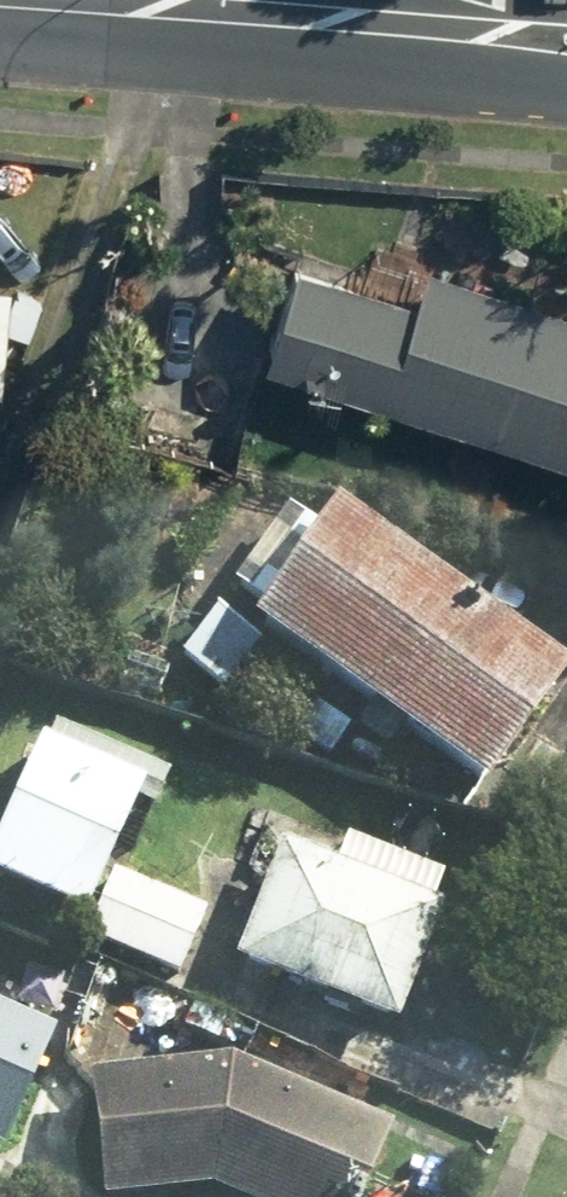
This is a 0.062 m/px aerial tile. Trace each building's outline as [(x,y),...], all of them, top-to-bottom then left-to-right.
[(254,358),(566,466),(566,314),(418,263),(404,306),(285,266),(254,358)] [(477,808),(559,691),(288,500),(170,668),(219,701),(255,650),(477,808)] [(35,731),(0,813),(0,904),(171,978),(195,920),(116,886),(159,785),(35,731)] [(447,884),(255,806),(229,870),(259,882),(225,967),(387,1033),(447,884)] [(0,1026),(0,1158),(1,1159),(48,1046),(0,1026)] [(95,1196),(169,1196),(198,1194),(204,1196),(356,1196),(381,1136),(213,1065),(83,1077),(95,1196)]
